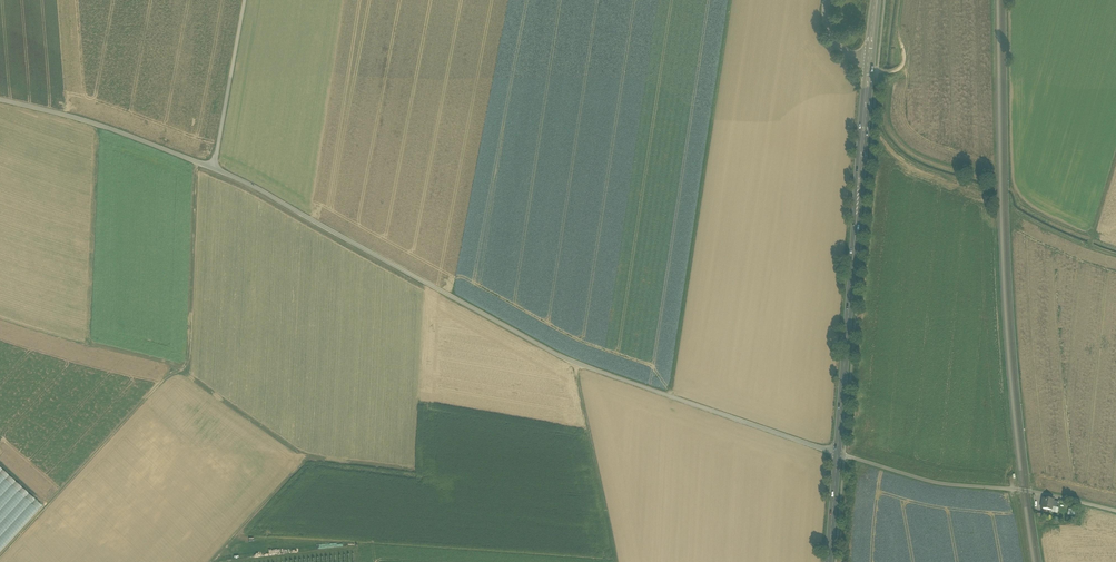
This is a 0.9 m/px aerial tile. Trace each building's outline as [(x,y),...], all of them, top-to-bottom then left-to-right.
[(1,539),(0,540),(0,550),(41,506),(0,469),(0,539),(1,539)] [(1043,510),(1051,511),(1052,508),(1053,502),(1042,500),(1042,504),(1044,505),(1043,510)]
